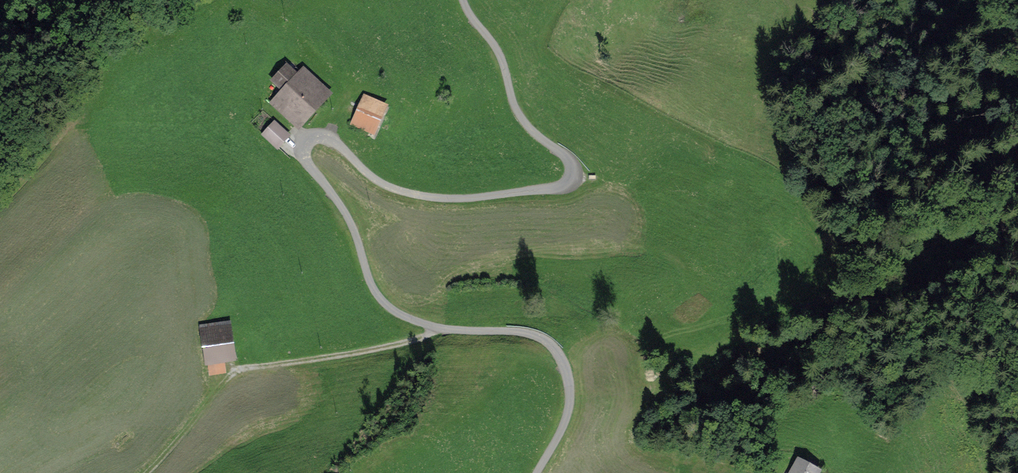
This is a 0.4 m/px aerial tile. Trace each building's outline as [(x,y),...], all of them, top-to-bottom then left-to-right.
[(286,62),(269,81),(280,91),(268,103),(299,131),(334,94),(303,66),(297,72),(286,62)] [(374,136),(388,105),(363,94),(350,125),(374,136)] [(278,151),(292,136),(274,120),(260,135),(278,151)] [(225,363),(236,361),(230,320),(198,325),(204,366),(208,366),(209,376),(227,374),(225,363)] [(823,471),(798,457),(789,472),(821,472),(823,471)]
